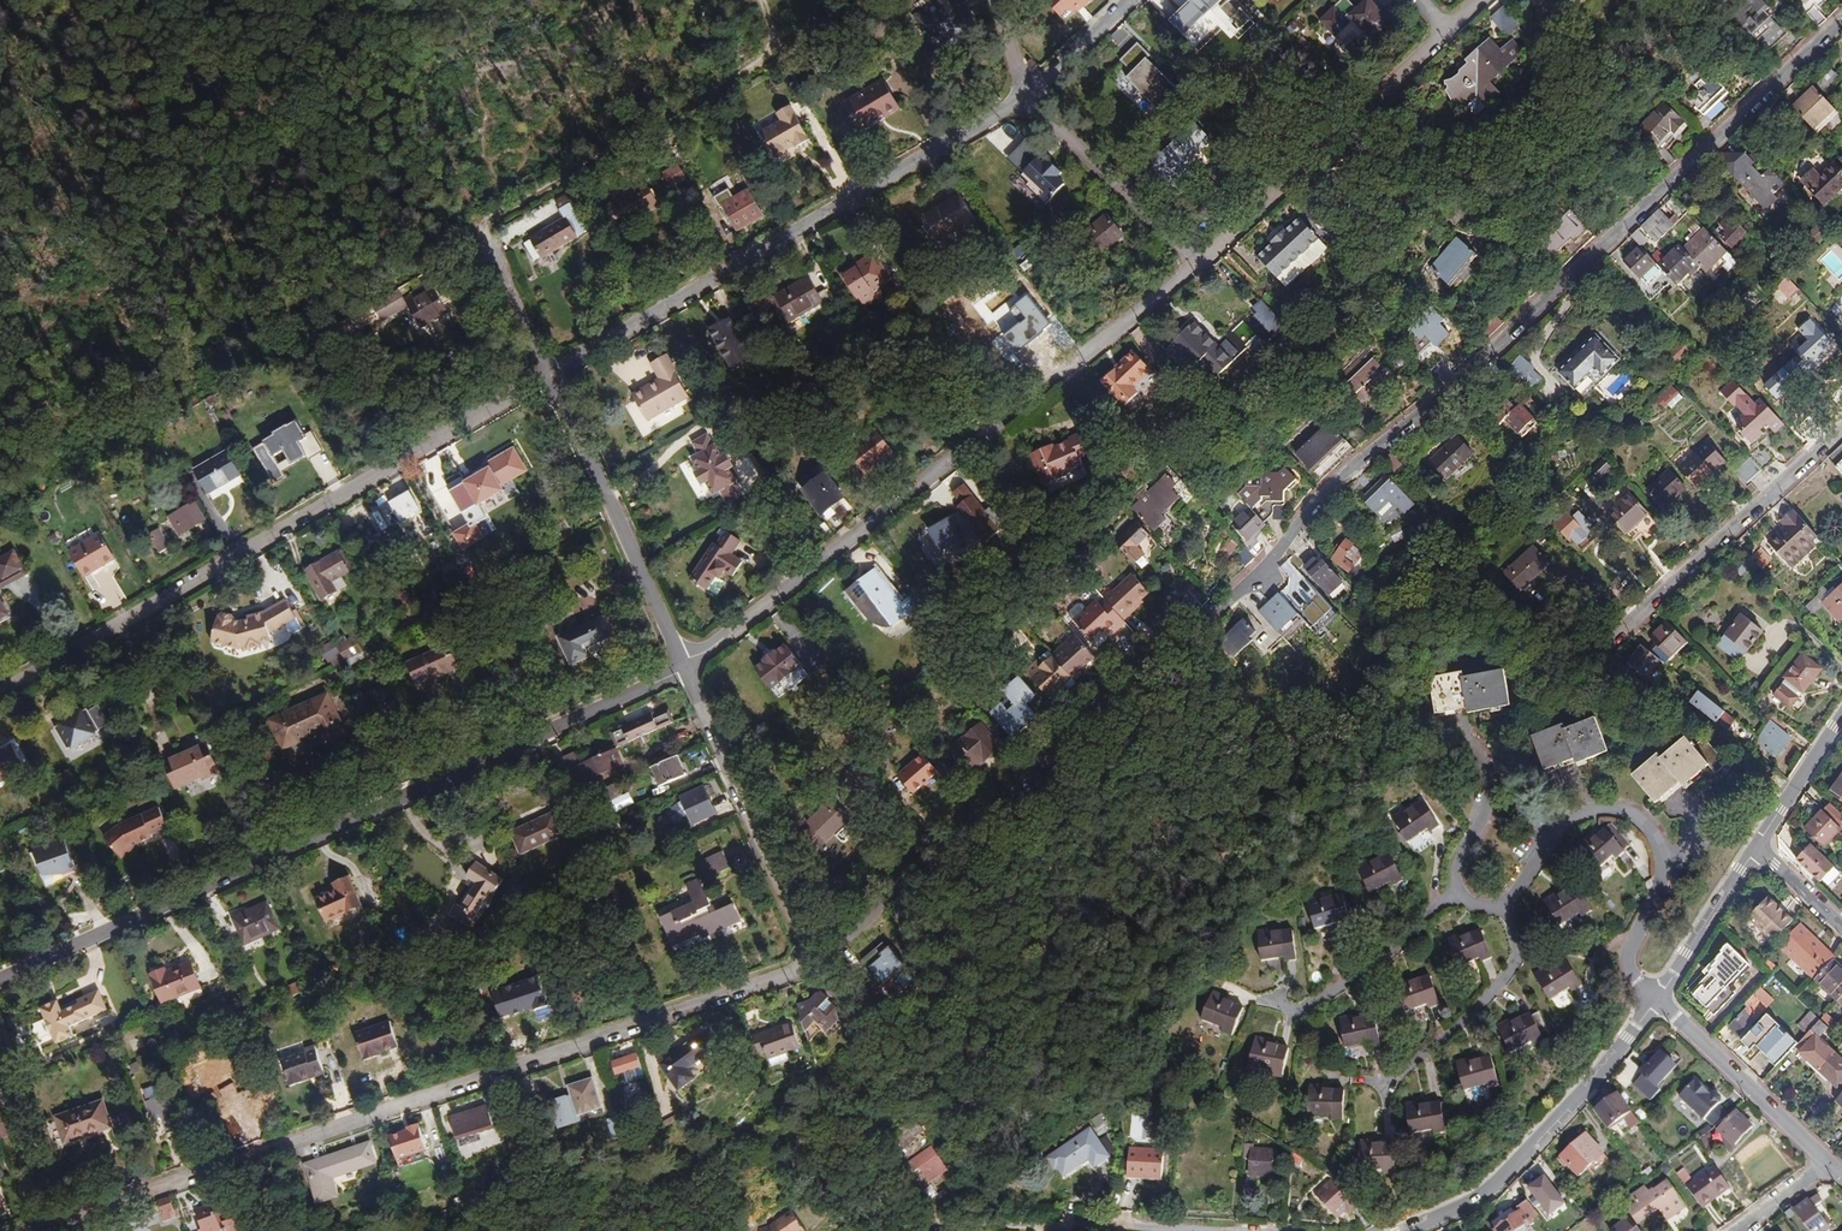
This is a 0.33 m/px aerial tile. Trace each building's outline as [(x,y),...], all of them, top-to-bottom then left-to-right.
[(945,59),(945,56),(946,53),(945,51),(944,49),(955,43),(954,42),(950,35),(961,29),(965,35),(966,36),(979,28),(971,15),(963,20),(960,15),(968,10),(962,0),(942,0),(933,5),(934,6),(938,12),(932,16),(928,9),(928,8),(913,17),(920,28),(921,27),(927,24),(931,31),(925,34),(924,35),(930,45),(929,45),(927,47),(926,50),(925,52),(925,55),(925,57),(927,60),(928,62),(931,63),(933,64),(936,64),(939,64),(941,63),(943,61),(945,59)] [(1054,10),(1057,7),(1050,0),(1045,0),(1054,10)] [(1054,10),(1063,19),(1075,8),(1080,4),(1082,6),(1088,0),(1050,0),(1057,7),(1054,10)] [(1250,19),(1240,8),(1238,10),(1229,1),(1231,0),(1191,0),(1190,1),(1192,2),(1173,20),(1186,34),(1194,26),(1193,25),(1201,17),(1202,19),(1212,10),(1226,25),(1229,22),(1238,31),(1250,19)] [(1369,0),(1368,0),(1357,10),(1348,0),(1342,0),(1320,21),(1342,45),(1352,36),(1359,42),(1367,34),(1371,37),(1389,21),(1369,0)] [(1783,26),(1768,11),(1772,7),(1766,0),(1739,0),(1727,11),(1730,14),(1743,28),(1744,27),(1762,45),(1783,26)] [(1805,12),(1818,26),(1826,19),(1812,5),(1805,12)] [(928,9),(932,16),(938,12),(934,6),(928,9)] [(1492,19),(1509,37),(1521,26),(1503,7),(1492,19)] [(968,10),(960,15),(963,20),(971,15),(968,10)] [(1288,28),(1296,36),(1304,29),(1296,20),(1288,28)] [(1229,22),(1226,25),(1234,34),(1238,31),(1229,22)] [(921,27),(925,34),(931,31),(927,24),(921,27)] [(1765,49),(1780,35),(1786,29),(1783,26),(1762,45),(1765,49)] [(961,29),(950,35),(954,42),(965,35),(961,29)] [(1779,63),(1794,49),(1780,35),(1765,49),(1779,63)] [(1295,46),(1303,54),(1311,47),(1303,38),(1295,46)] [(1461,105),(1465,109),(1467,107),(1492,83),(1522,55),(1510,43),(1500,52),(1489,40),(1466,63),(1468,65),(1461,72),(1460,75),(1453,80),(1446,82),(1446,86),(1448,87),(1449,88),(1449,89),(1447,91),(1454,103),(1457,103),(1461,105)] [(1124,76),(1153,107),(1174,88),(1145,57),(1148,54),(1136,41),(1119,57),(1131,70),(1124,76)] [(1146,113),(1153,107),(1124,76),(1131,70),(1119,57),(1106,70),(1146,113)] [(794,58),(787,62),(793,73),(801,69),(794,58)] [(1027,62),(1032,69),(1037,65),(1031,59),(1027,62)] [(1805,78),(1814,88),(1830,73),(1821,63),(1805,78)] [(1689,101),(1713,126),(1726,113),(1717,103),(1721,99),(1725,104),(1732,97),(1714,78),(1706,85),(1701,80),(1694,85),(1700,91),(1689,101)] [(898,106),(883,81),(844,104),(858,127),(877,115),(875,112),(880,110),(883,114),(898,106)] [(1502,94),(1492,83),(1467,107),(1478,118),(1502,94)] [(767,94),(761,86),(748,95),(753,103),(767,94)] [(1793,107),(1814,130),(1835,110),(1814,88),(1793,107)] [(1726,113),(1731,109),(1725,104),(1721,99),(1717,103),(1726,113)] [(1684,124),(1661,103),(1638,128),(1658,145),(1671,131),(1674,134),(1684,124)] [(790,107),(782,111),(776,114),(781,121),(762,132),(760,133),(773,157),(775,156),(779,158),(785,154),(786,150),(785,148),(793,143),(796,148),(801,145),(809,140),(790,107)] [(859,129),(883,114),(880,110),(875,112),(877,115),(858,127),(859,129)] [(1101,132),(1107,140),(1117,130),(1111,124),(1101,132)] [(1107,140),(1101,132),(1095,138),(1101,145),(1107,140)] [(1192,174),(1188,159),(1194,153),(1195,155),(1199,151),(1183,133),(1179,137),(1180,138),(1155,162),(1159,183),(1178,187),(1192,174)] [(671,137),(665,141),(674,155),(679,151),(671,137)] [(1015,145),(1026,156),(1018,164),(1022,170),(1018,174),(1025,181),(1023,184),(1043,202),(1061,184),(1053,177),(1059,171),(1045,157),(1043,159),(1039,156),(1041,154),(1023,137),(1015,145)] [(1018,164),(1026,156),(1015,145),(1004,156),(1015,167),(1018,164)] [(735,146),(720,155),(726,165),(742,156),(735,146)] [(1646,162),(1659,176),(1675,161),(1662,148),(1646,162)] [(1722,177),(1728,171),(1743,159),(1746,162),(1750,158),(1746,153),(1719,152),(1708,163),(1722,177)] [(1770,169),(1761,176),(1753,166),(1755,163),(1750,158),(1746,162),(1743,159),(1728,171),(1766,211),(1778,199),(1773,194),(1784,183),(1770,169)] [(1841,188),(1841,170),(1835,163),(1820,177),(1813,170),(1801,180),(1824,204),(1841,188)] [(677,164),(661,173),(672,188),(686,179),(677,164)] [(658,202),(646,183),(604,208),(617,230),(627,224),(626,222),(658,202)] [(580,184),(574,187),(583,202),(590,198),(580,184)] [(577,205),(583,202),(574,187),(568,191),(577,205)] [(763,216),(748,191),(723,205),(738,231),(763,216)] [(555,201),(560,210),(573,202),(567,194),(555,201)] [(923,216),(938,241),(962,227),(964,229),(975,222),(960,194),(948,201),(948,202),(923,216)] [(530,238),(531,240),(542,258),(577,238),(576,237),(589,230),(573,202),(560,210),(565,218),(530,238)] [(1562,246),(1573,258),(1595,237),(1563,204),(1533,232),(1550,250),(1554,254),(1562,246)] [(1652,216),(1667,232),(1675,225),(1660,209),(1652,216)] [(1084,233),(1101,254),(1124,236),(1107,215),(1084,233)] [(1656,243),(1667,232),(1652,216),(1641,226),(1656,243)] [(1260,258),(1279,279),(1321,241),(1302,219),(1288,232),(1287,231),(1272,245),(1273,246),(1260,258)] [(1688,230),(1695,238),(1703,230),(1696,222),(1688,230)] [(1721,238),(1732,249),(1748,233),(1736,222),(1721,238)] [(1698,265),(1706,273),(1727,253),(1705,229),(1703,230),(1695,238),(1683,249),(1698,265)] [(1638,230),(1631,236),(1640,247),(1641,248),(1648,241),(1638,230)] [(1478,256),(1458,239),(1431,269),(1450,285),(1470,263),(1471,264),(1478,256)] [(542,258),(531,240),(524,244),(535,261),(542,258)] [(1321,241),(1279,279),(1287,288),(1329,249),(1321,241)] [(1670,278),(1677,286),(1698,265),(1683,249),(1679,245),(1665,259),(1658,265),(1670,278)] [(1640,280),(1635,284),(1648,299),(1670,278),(1658,265),(1649,256),(1641,248),(1640,247),(1624,262),(1640,280)] [(1656,250),(1649,256),(1658,265),(1665,259),(1656,250)] [(878,288),(890,280),(873,253),(862,260),(864,263),(843,276),(863,306),(882,294),(878,288)] [(1537,267),(1544,275),(1553,266),(1546,258),(1537,267)] [(1027,259),(1019,266),(1024,273),(1033,265),(1027,259)] [(843,276),(864,263),(862,260),(842,273),(843,276)] [(1362,294),(1368,301),(1389,283),(1382,275),(1362,294)] [(808,276),(774,296),(790,322),(824,303),(827,308),(834,304),(825,289),(818,293),(808,276)] [(1777,286),(1786,296),(1796,286),(1787,277),(1777,286)] [(430,281),(402,296),(421,328),(449,312),(430,281)] [(351,326),(352,329),(377,315),(381,323),(408,307),(398,289),(332,326),(336,334),(351,326)] [(763,296),(761,292),(747,298),(756,313),(773,304),(768,294),(763,296)] [(1263,301),(1252,310),(1276,336),(1287,327),(1263,301)] [(1404,334),(1427,358),(1455,332),(1433,308),(1404,334)] [(994,331),(1009,350),(1028,336),(1032,341),(1041,333),(1022,309),(994,331)] [(1469,335),(1479,346),(1500,326),(1490,315),(1469,335)] [(1185,323),(1189,327),(1195,321),(1191,317),(1185,323)] [(748,349),(730,318),(709,330),(727,362),(748,349)] [(1189,327),(1165,348),(1189,374),(1192,371),(1196,375),(1207,366),(1218,377),(1234,362),(1195,321),(1189,327)] [(1669,336),(1677,329),(1669,321),(1662,327),(1669,336)] [(1594,336),(1558,372),(1577,391),(1597,371),(1609,383),(1625,367),(1594,336)] [(753,358),(748,349),(727,362),(733,371),(753,358)] [(1351,390),(1361,401),(1385,377),(1377,368),(1380,365),(1364,349),(1354,360),(1358,364),(1344,378),(1347,381),(1341,387),(1339,389),(1345,396),(1351,390)] [(1117,371),(1135,353),(1133,351),(1115,369),(1117,371)] [(870,353),(854,366),(861,377),(878,364),(870,353)] [(1138,394),(1132,388),(1151,370),(1135,353),(1117,371),(1115,369),(1102,381),(1126,406),(1138,394)] [(1803,379),(1815,392),(1837,371),(1820,353),(1795,376),(1801,381),(1803,379)] [(675,372),(675,371),(677,371),(667,354),(651,364),(659,379),(632,395),(648,421),(689,397),(675,372)] [(1507,370),(1521,384),(1535,368),(1521,355),(1507,370)] [(1479,379),(1488,388),(1507,370),(1499,361),(1479,379)] [(1126,406),(1130,410),(1161,381),(1151,370),(1132,388),(1138,394),(1126,406)] [(908,372),(899,380),(911,394),(920,385),(908,372)] [(799,383),(804,391),(815,384),(809,376),(799,383)] [(1776,433),(1785,425),(1760,398),(1755,403),(1734,380),(1721,392),(1734,407),(1736,406),(1743,414),(1735,421),(1744,431),(1741,434),(1751,444),(1763,433),(1761,431),(1768,424),(1776,433)] [(818,385),(809,391),(819,403),(827,396),(818,385)] [(1672,385),(1655,400),(1664,409),(1680,394),(1672,385)] [(205,400),(209,406),(217,402),(213,395),(205,400)] [(325,414),(342,404),(336,396),(320,406),(325,414)] [(1528,396),(1520,404),(1526,411),(1535,402),(1528,396)] [(1515,409),(1506,399),(1489,416),(1497,425),(1504,419),(1519,435),(1534,420),(1526,411),(1520,404),(1515,409)] [(1623,429),(1628,435),(1638,426),(1633,420),(1623,429)] [(1295,453),(1321,481),(1354,450),(1329,422),(1295,453)] [(881,458),(883,460),(893,452),(876,429),(847,452),(865,475),(876,466),(874,463),(881,458)] [(294,440),(283,446),(261,460),(264,465),(259,469),(266,480),(271,476),(275,482),(314,458),(298,431),(291,436),(294,440)] [(1043,447),(1029,454),(1043,485),(1065,475),(1063,472),(1081,463),(1078,456),(1090,449),(1081,431),(1066,438),(1067,439),(1051,447),(1051,449),(1045,452),(1043,447)] [(279,439),(283,446),(294,440),(291,436),(289,433),(279,439)] [(692,459),(699,470),(707,484),(713,495),(721,491),(727,502),(742,494),(735,483),(737,482),(729,469),(733,467),(726,455),(722,457),(715,444),(714,445),(707,434),(693,443),(699,454),(692,459)] [(748,440),(755,449),(762,444),(755,435),(748,440)] [(1430,461),(1446,478),(1472,453),(1457,436),(1430,461)] [(1678,469),(1697,490),(1714,474),(1714,473),(1726,462),(1708,442),(1678,469)] [(1836,467),(1841,462),(1841,444),(1827,458),(1836,467)] [(1762,471),(1763,472),(1776,460),(1765,448),(1761,452),(1758,449),(1749,457),(1750,458),(1762,471)] [(243,476),(228,450),(193,469),(208,496),(243,476)] [(1383,461),(1395,473),(1403,466),(1392,453),(1383,461)] [(428,458),(428,478),(436,478),(436,458),(428,458)] [(1590,470),(1598,479),(1611,467),(1603,458),(1590,470)] [(1736,470),(1748,484),(1762,471),(1750,458),(1736,470)] [(1081,463),(1063,472),(1065,475),(1068,483),(1086,474),(1081,463)] [(1423,465),(1409,472),(1413,479),(1427,472),(1423,465)] [(1248,507),(1264,523),(1272,515),(1272,506),(1283,506),(1284,506),(1285,491),(1298,480),(1285,467),(1279,472),(1264,471),(1258,478),(1245,477),(1245,486),(1236,494),(1248,507)] [(1378,473),(1383,478),(1387,474),(1382,469),(1378,473)] [(707,484),(699,470),(693,473),(702,487),(707,484)] [(1647,491),(1670,516),(1678,509),(1672,503),(1686,489),(1669,470),(1647,491)] [(1171,471),(1167,475),(1176,484),(1181,480),(1171,471)] [(822,516),(835,505),(845,498),(826,473),(816,481),(803,491),(822,516)] [(508,522),(515,519),(489,474),(468,488),(499,541),(514,532),(508,522)] [(1132,507),(1155,532),(1167,520),(1162,515),(1180,498),(1172,490),(1177,485),(1176,484),(1167,475),(1166,474),(1132,507)] [(1404,515),(1415,504),(1387,474),(1383,478),(1366,494),(1362,498),(1384,521),(1398,508),(1404,515)] [(957,507),(961,512),(930,529),(942,551),(976,532),(985,543),(1000,531),(995,524),(1003,518),(996,509),(993,512),(988,515),(985,512),(964,484),(953,492),(962,503),(957,507)] [(76,485),(70,489),(73,496),(80,492),(76,485)] [(1357,493),(1362,498),(1366,494),(1361,489),(1357,493)] [(420,509),(411,493),(390,504),(400,521),(420,509)] [(1607,513),(1627,534),(1646,517),(1649,514),(1629,493),(1607,513)] [(208,520),(196,500),(167,516),(179,537),(208,520)] [(1283,523),(1283,506),(1272,506),(1272,515),(1272,523),(1283,523)] [(1236,538),(1251,553),(1259,545),(1257,537),(1253,533),(1264,523),(1248,507),(1232,522),(1241,532),(1236,538)] [(1818,537),(1793,509),(1780,522),(1784,526),(1786,529),(1782,533),(1779,530),(1767,542),(1791,569),(1816,546),(1813,542),(1818,537)] [(71,519),(66,510),(60,514),(65,523),(71,519)] [(100,519),(95,510),(84,516),(89,526),(100,519)] [(529,511),(515,519),(508,522),(514,532),(535,520),(529,511)] [(1555,528),(1571,544),(1584,532),(1569,515),(1555,528)] [(1640,530),(1643,533),(1652,524),(1646,517),(1627,534),(1631,538),(1640,530)] [(1149,536),(1136,522),(1114,544),(1134,565),(1145,554),(1138,547),(1149,536)] [(1253,533),(1257,537),(1268,527),(1264,523),(1253,533)] [(148,534),(160,553),(171,547),(160,528),(148,534)] [(726,531),(717,545),(714,543),(690,579),(707,590),(716,576),(720,579),(725,572),(734,578),(744,562),(732,555),(742,541),(726,531)] [(54,534),(48,537),(52,544),(58,541),(54,534)] [(85,577),(115,559),(100,535),(70,552),(85,577)] [(1333,557),(1351,570),(1364,552),(1355,545),(1357,543),(1348,537),(1333,557)] [(1236,554),(1247,565),(1255,557),(1251,553),(1236,538),(1225,549),(1233,557),(1236,554)] [(1503,572),(1516,586),(1529,575),(1530,577),(1546,562),(1532,547),(1503,572)] [(1773,560),(1763,549),(1754,557),(1764,568),(1773,560)] [(331,582),(341,577),(353,570),(342,550),(321,562),(305,570),(322,600),(336,592),(331,582)] [(1,580),(5,587),(27,574),(14,551),(0,559),(0,578),(1,580)] [(1334,600),(1347,588),(1322,561),(1310,573),(1334,600)] [(1733,567),(1741,576),(1747,570),(1739,561),(1733,567)] [(899,606),(903,604),(878,571),(874,574),(899,606)] [(899,606),(874,574),(850,593),(872,619),(877,623),(883,625),(890,626),(916,605),(910,598),(903,604),(899,606)] [(1530,577),(1529,575),(1516,586),(1520,590),(1532,579),(1530,577)] [(1105,600),(1124,621),(1139,607),(1137,605),(1150,594),(1133,576),(1113,593),(1109,589),(1101,597),(1105,600)] [(336,592),(346,586),(341,577),(331,582),(336,592)] [(1322,607),(1329,600),(1308,577),(1287,596),(1302,613),(1313,625),(1327,612),(1322,607)] [(1841,621),(1841,584),(1823,601),(1841,621)] [(1189,591),(1174,605),(1187,619),(1202,605),(1189,591)] [(1261,609),(1281,631),(1302,613),(1287,596),(1282,591),(1261,609)] [(98,597),(87,603),(92,612),(103,605),(98,597)] [(9,615),(0,598),(0,620),(9,615)] [(286,600),(276,606),(286,624),(296,618),(286,600)] [(1124,621),(1105,600),(1100,605),(1095,600),(1073,621),(1091,641),(1105,627),(1113,636),(1126,624),(1124,621)] [(276,606),(264,612),(270,633),(286,624),(276,606)] [(270,633),(264,612),(247,617),(248,620),(240,622),(239,625),(234,623),(234,621),(235,619),(232,616),(224,613),(220,616),(220,617),(218,617),(212,642),(213,642),(213,643),(215,647),(223,649),(227,647),(227,646),(239,648),(246,647),(247,649),(261,646),(261,643),(259,636),(270,633)] [(1718,643),(1739,660),(1762,631),(1741,614),(1718,643)] [(1260,629),(1248,615),(1221,639),(1237,656),(1256,639),(1253,635),(1260,629)] [(611,636),(602,617),(559,637),(571,664),(590,656),(586,647),(611,636)] [(1660,661),(1664,663),(1687,641),(1668,622),(1651,639),(1657,646),(1650,653),(1660,661)] [(272,640),(270,633),(259,636),(261,643),(272,640)] [(1074,634),(1051,655),(1072,679),(1074,682),(1087,671),(1085,668),(1096,658),(1074,634)] [(345,661),(350,658),(342,644),(346,642),(343,637),(336,641),(345,661)] [(342,644),(350,658),(362,651),(354,638),(346,642),(342,644)] [(436,649),(406,663),(419,690),(436,683),(434,680),(470,664),(460,642),(437,652),(436,649)] [(763,662),(754,669),(771,690),(780,684),(783,684),(793,677),(794,673),(802,666),(786,645),(777,652),(776,650),(762,661),(763,662)] [(1642,646),(1628,663),(1646,678),(1660,661),(1650,653),(1642,646)] [(359,654),(346,662),(349,667),(362,660),(359,654)] [(1051,655),(1027,676),(1051,703),(1067,688),(1065,686),(1072,679),(1051,655)] [(1784,702),(1791,707),(1821,669),(1803,655),(1785,677),(1787,679),(1774,695),(1783,702),(1784,702)] [(1463,671),(1429,677),(1435,714),(1467,708),(1468,713),(1511,706),(1505,669),(1464,677),(1463,671)] [(990,714),(1012,739),(1038,717),(1027,704),(1036,696),(1020,677),(1003,691),(1008,697),(990,714)] [(1726,730),(1735,719),(1699,691),(1687,705),(1695,711),(1699,706),(1717,721),(1716,722),(1726,730)] [(345,732),(328,694),(269,720),(283,749),(319,732),(325,744),(348,733),(345,732)] [(870,713),(879,726),(889,717),(879,705),(870,713)] [(98,734),(83,709),(57,725),(58,726),(55,728),(67,750),(71,748),(72,750),(98,734)] [(618,748),(674,723),(669,711),(652,718),(650,715),(611,732),(617,744),(618,748)] [(1765,750),(1774,758),(1790,737),(1782,731),(1786,724),(1773,714),(1769,720),(1755,742),(1765,750)] [(1564,724),(1532,736),(1545,770),(1575,759),(1577,764),(1609,752),(1596,717),(1566,728),(1564,724)] [(950,752),(970,775),(1001,747),(981,724),(950,752)] [(1658,753),(1632,775),(1656,803),(1680,782),(1684,787),(1710,765),(1717,773),(1727,765),(1705,738),(1695,747),(1686,737),(1661,757),(1658,753)] [(1751,749),(1761,757),(1765,750),(1755,742),(1751,749)] [(206,744),(199,747),(202,751),(190,758),(187,753),(165,763),(177,789),(208,774),(210,777),(219,773),(218,771),(206,744)] [(618,748),(617,744),(604,750),(606,753),(616,749),(618,748)] [(12,745),(0,752),(0,783),(26,768),(12,745)] [(202,751),(199,747),(187,753),(190,758),(202,751)] [(583,763),(573,768),(580,783),(623,764),(616,749),(606,753),(583,763)] [(561,773),(571,768),(573,768),(583,763),(578,752),(556,762),(561,773)] [(898,776),(914,794),(939,772),(923,754),(898,776)] [(653,767),(670,759),(668,755),(650,763),(652,767),(653,767)] [(552,756),(542,760),(547,771),(557,767),(552,756)] [(676,756),(653,767),(661,787),(685,776),(676,756)] [(879,765),(874,760),(867,767),(872,772),(879,765)] [(1765,763),(1757,772),(1767,782),(1775,772),(1765,763)] [(1836,787),(1831,795),(1841,802),(1841,774),(1834,786),(1836,787)] [(622,796),(616,784),(604,789),(610,801),(622,796)] [(566,806),(587,796),(582,786),(561,797),(566,806)] [(717,814),(705,787),(693,792),(685,795),(680,798),(684,805),(680,807),(679,806),(667,813),(675,825),(687,817),(684,813),(687,812),(692,825),(717,814)] [(832,800),(808,823),(812,827),(826,842),(835,834),(844,843),(845,842),(846,843),(849,840),(848,839),(859,828),(832,800)] [(1405,809),(1392,817),(1408,843),(1428,830),(1431,834),(1441,827),(1423,801),(1407,812),(1405,809)] [(1841,815),(1829,804),(1823,811),(1841,828),(1841,814),(1841,815)] [(589,814),(595,828),(613,820),(606,805),(589,814)] [(119,826),(104,838),(121,859),(131,851),(139,847),(138,844),(153,838),(151,835),(168,827),(158,808),(119,826)] [(553,813),(511,832),(521,854),(563,834),(564,837),(574,832),(563,808),(553,813)] [(1825,847),(1841,829),(1841,828),(1823,811),(1806,829),(1825,847)] [(880,815),(870,825),(873,829),(884,819),(880,815)] [(608,824),(613,834),(622,830),(617,820),(608,824)] [(1590,834),(1579,844),(1600,867),(1617,852),(1620,855),(1630,847),(1609,823),(1593,837),(1590,834)] [(826,842),(812,827),(795,844),(808,859),(826,842)] [(64,840),(36,849),(44,874),(63,873),(75,869),(64,840)] [(1821,882),(1836,866),(1811,844),(1797,859),(1821,882)] [(723,851),(699,862),(707,879),(731,868),(723,851)] [(1357,865),(1370,893),(1391,883),(1393,887),(1404,882),(1391,854),(1372,863),(1370,859),(1357,865)] [(450,915),(453,916),(473,929),(479,919),(475,917),(491,892),(495,895),(504,880),(476,862),(467,876),(477,884),(461,908),(457,905),(451,913),(450,915)] [(13,869),(9,872),(12,879),(17,876),(13,869)] [(362,906),(348,878),(334,884),(336,889),(317,899),(327,922),(362,906)] [(700,878),(686,884),(694,902),(660,919),(673,947),(701,934),(704,940),(743,922),(733,904),(711,914),(708,907),(712,906),(700,878)] [(1556,893),(1543,901),(1560,927),(1580,915),(1582,918),(1593,912),(1576,885),(1559,896),(1556,893)] [(1321,896),(1307,900),(1315,930),(1338,924),(1339,928),(1351,924),(1343,895),(1323,900),(1321,896)] [(1749,918),(1774,942),(1793,921),(1784,912),(1782,913),(1777,908),(1778,906),(1768,897),(1749,918)] [(280,930),(267,901),(232,917),(244,946),(280,930)] [(456,933),(451,919),(426,928),(433,943),(456,933)] [(1834,959),(1836,957),(1818,940),(1816,943),(1813,941),(1816,938),(1800,923),(1779,946),(1815,980),(1834,959)] [(415,950),(404,928),(397,931),(407,953),(415,950)] [(1272,928),(1257,930),(1261,961),(1284,958),(1285,962),(1297,960),(1293,930),(1272,932),(1272,928)] [(1460,934),(1447,939),(1458,968),(1480,959),(1482,963),(1493,959),(1481,930),(1462,938),(1460,934)] [(407,953),(397,931),(392,933),(403,955),(407,953)] [(1714,1016),(1736,993),(1728,985),(1749,964),(1728,943),(1721,951),(1723,953),(1715,960),(1717,961),(1711,967),(1713,969),(1709,973),(1712,976),(1716,979),(1707,988),(1703,985),(1693,995),(1714,1016)] [(1757,960),(1760,964),(1765,958),(1762,955),(1757,960)] [(877,985),(876,986),(886,998),(892,993),(894,996),(898,993),(901,996),(907,992),(913,999),(925,989),(897,956),(888,964),(884,958),(867,972),(877,985)] [(1763,966),(1772,975),(1778,968),(1769,959),(1763,966)] [(1837,1000),(1841,994),(1841,966),(1834,959),(1815,980),(1837,1000)] [(1547,967),(1534,976),(1551,1002),(1571,989),(1573,993),(1583,986),(1567,960),(1549,971),(1547,967)] [(166,972),(165,969),(151,974),(163,1003),(201,987),(191,962),(166,972)] [(501,989),(490,992),(497,1016),(507,1013),(508,1014),(522,1010),(521,1007),(531,1004),(533,1009),(546,1005),(537,976),(500,987),(501,989)] [(1409,979),(1395,983),(1405,1013),(1427,1005),(1429,1009),(1441,1005),(1430,976),(1411,982),(1409,979)] [(1707,988),(1716,979),(1712,976),(1703,985),(1707,988)] [(306,991),(302,981),(283,989),(286,999),(306,991)] [(824,992),(835,1001),(843,991),(832,982),(824,992)] [(1227,996),(1213,990),(1201,1020),(1223,1028),(1221,1033),(1233,1037),(1244,1008),(1225,1000),(1227,996)] [(70,1027),(77,1024),(107,1010),(99,991),(68,1004),(61,1007),(58,1001),(41,1009),(45,1019),(31,1026),(38,1041),(52,1034),(57,1044),(74,1036),(70,1027)] [(811,1000),(798,1004),(805,1031),(814,1020),(828,1033),(840,1019),(844,1023),(853,1012),(847,1007),(846,1009),(841,1005),(849,996),(843,991),(835,1001),(837,1002),(834,1006),(827,1000),(828,999),(820,992),(819,993),(818,992),(811,1000)] [(752,999),(736,1004),(740,1015),(757,1010),(752,999)] [(1811,1010),(1799,1024),(1808,1032),(1820,1018),(1811,1010)] [(1376,1016),(1381,1045),(1393,1042),(1387,1014),(1376,1016)] [(1820,1020),(1829,1029),(1833,1024),(1831,1023),(1833,1021),(1825,1014),(1820,1020)] [(1381,1046),(1381,1045),(1376,1016),(1355,1020),(1354,1015),(1339,1018),(1345,1049),(1368,1044),(1369,1049),(1381,1046)] [(1511,1020),(1497,1027),(1511,1055),(1532,1044),(1534,1048),(1546,1042),(1531,1015),(1513,1024),(1511,1020)] [(1794,1048),(1798,1043),(1767,1015),(1743,1041),(1752,1049),(1755,1046),(1769,1059),(1768,1060),(1776,1068),(1794,1048)] [(1794,1048),(1838,1088),(1841,1084),(1841,1059),(1820,1039),(1829,1029),(1820,1020),(1798,1043),(1794,1048)] [(771,1030),(754,1036),(760,1052),(767,1049),(770,1058),(803,1046),(794,1023),(772,1031),(771,1030)] [(376,1056),(381,1055),(400,1050),(392,1024),(357,1035),(365,1062),(377,1059),(376,1056)] [(691,1069),(716,1050),(702,1031),(677,1050),(676,1047),(657,1061),(679,1092),(698,1078),(691,1069)] [(1270,1040),(1256,1037),(1249,1067),(1272,1072),(1271,1077),(1283,1080),(1290,1049),(1269,1044),(1270,1040)] [(161,1050),(157,1040),(147,1043),(152,1053),(161,1050)] [(252,1056),(248,1042),(240,1044),(245,1059),(252,1056)] [(301,1079),(323,1072),(316,1046),(307,1050),(308,1052),(282,1061),(291,1087),(302,1083),(301,1079)] [(1676,1066),(1662,1053),(1642,1073),(1644,1075),(1635,1084),(1651,1100),(1660,1090),(1656,1086),(1676,1066)] [(1668,1058),(1676,1066),(1681,1061),(1673,1053),(1668,1058)] [(637,1055),(613,1062),(617,1075),(624,1072),(628,1084),(640,1080),(636,1068),(641,1066),(637,1055)] [(1471,1058),(1456,1062),(1464,1092),(1487,1086),(1488,1091),(1500,1087),(1492,1057),(1472,1063),(1471,1058)] [(228,1059),(207,1067),(215,1092),(236,1085),(228,1059)] [(140,1071),(137,1063),(130,1066),(133,1074),(140,1071)] [(325,1076),(323,1072),(301,1079),(302,1083),(325,1076)] [(595,1077),(568,1085),(579,1117),(604,1108),(595,1077)] [(1723,1098),(1720,1094),(1715,1094),(1715,1095),(1713,1096),(1708,1092),(1711,1090),(1699,1079),(1682,1095),(1706,1120),(1707,1118),(1716,1127),(1731,1116),(1720,1105),(1723,1103),(1723,1098)] [(1324,1085),(1310,1085),(1308,1117),(1332,1118),(1331,1121),(1344,1122),(1345,1091),(1324,1090),(1324,1085)] [(1639,1123),(1632,1112),(1618,1094),(1595,1111),(1609,1129),(1624,1118),(1631,1129),(1639,1123)] [(114,1128),(104,1099),(54,1116),(63,1145),(114,1128)] [(1447,1133),(1442,1103),(1431,1105),(1430,1101),(1405,1105),(1411,1135),(1434,1131),(1435,1136),(1447,1133)] [(1450,1101),(1442,1103),(1447,1133),(1455,1132),(1450,1101)] [(474,1133),(486,1129),(477,1104),(444,1115),(455,1149),(477,1142),(474,1133)] [(2,1112),(0,1113),(0,1139),(10,1135),(2,1112)] [(115,1130),(132,1129),(131,1112),(115,1113),(115,1130)] [(1729,1151),(1752,1127),(1748,1122),(1737,1112),(1719,1131),(1727,1138),(1721,1144),(1729,1151)] [(614,1139),(623,1136),(617,1117),(608,1119),(614,1139)] [(917,1137),(923,1132),(913,1118),(899,1128),(904,1134),(894,1143),(902,1152),(904,1151),(919,1139),(917,1137)] [(1615,1126),(1621,1135),(1630,1130),(1624,1121),(1615,1126)] [(409,1132),(391,1137),(399,1160),(428,1150),(419,1125),(408,1128),(409,1132)] [(474,1133),(477,1142),(489,1138),(486,1129),(474,1133)] [(1090,1131),(1049,1159),(1056,1168),(1059,1166),(1065,1175),(1091,1157),(1096,1166),(1109,1158),(1090,1131)] [(927,1136),(923,1132),(917,1137),(919,1139),(904,1151),(906,1154),(927,1136)] [(633,1134),(623,1136),(627,1148),(636,1146),(633,1134)] [(1587,1143),(1591,1139),(1586,1134),(1582,1137),(1587,1143)] [(1568,1164),(1579,1176),(1591,1166),(1604,1153),(1591,1139),(1587,1143),(1582,1137),(1559,1159),(1565,1166),(1568,1164)] [(1374,1141),(1360,1142),(1361,1173),(1384,1172),(1385,1176),(1397,1176),(1395,1145),(1374,1146),(1374,1141)] [(1255,1145),(1244,1144),(1243,1159),(1252,1160),(1251,1176),(1275,1178),(1277,1152),(1255,1150),(1255,1145)] [(375,1162),(370,1145),(309,1165),(321,1201),(338,1195),(332,1176),(375,1162)] [(928,1184),(920,1188),(930,1202),(956,1185),(933,1145),(911,1160),(928,1184)] [(1164,1151),(1129,1149),(1127,1179),(1161,1181),(1164,1151)] [(1596,1171),(1609,1159),(1604,1153),(1591,1166),(1596,1171)] [(911,1160),(904,1165),(920,1188),(928,1184),(911,1160)] [(1675,1171),(1702,1209),(1730,1188),(1714,1166),(1694,1181),(1683,1165),(1675,1171)] [(1644,1178),(1652,1172),(1649,1167),(1640,1173),(1644,1178)] [(1546,1176),(1529,1188),(1549,1215),(1566,1202),(1546,1176)] [(1352,1199),(1334,1179),(1314,1196),(1331,1214),(1333,1212),(1339,1218),(1347,1211),(1351,1215),(1360,1207),(1352,1199)] [(1638,1223),(1658,1208),(1661,1206),(1664,1204),(1673,1216),(1685,1206),(1666,1179),(1648,1192),(1645,1187),(1632,1196),(1635,1201),(1627,1207),(1638,1223)] [(167,1222),(178,1218),(170,1196),(159,1200),(167,1222)] [(459,1212),(466,1210),(462,1198),(454,1201),(459,1212)] [(1830,1230),(1827,1227),(1823,1221),(1815,1210),(1816,1209),(1811,1201),(1810,1203),(1809,1202),(1796,1212),(1810,1230),(1829,1230),(1830,1230)] [(1531,1227),(1534,1224),(1532,1221),(1538,1217),(1527,1202),(1517,1209),(1521,1213),(1496,1230),(1534,1230),(1531,1227)] [(236,1218),(229,1220),(225,1209),(217,1212),(214,1204),(198,1210),(206,1230),(205,1230),(241,1230),(236,1218)] [(1670,1218),(1673,1216),(1664,1204),(1661,1206),(1670,1218)] [(1692,1216),(1701,1228),(1711,1221),(1702,1209),(1692,1216)] [(792,1211),(779,1221),(784,1227),(796,1218),(792,1211)] [(1631,1217),(1612,1230),(1640,1230),(1631,1217)] [(779,1221),(770,1228),(763,1230),(804,1230),(796,1218),(784,1227),(779,1221)]
